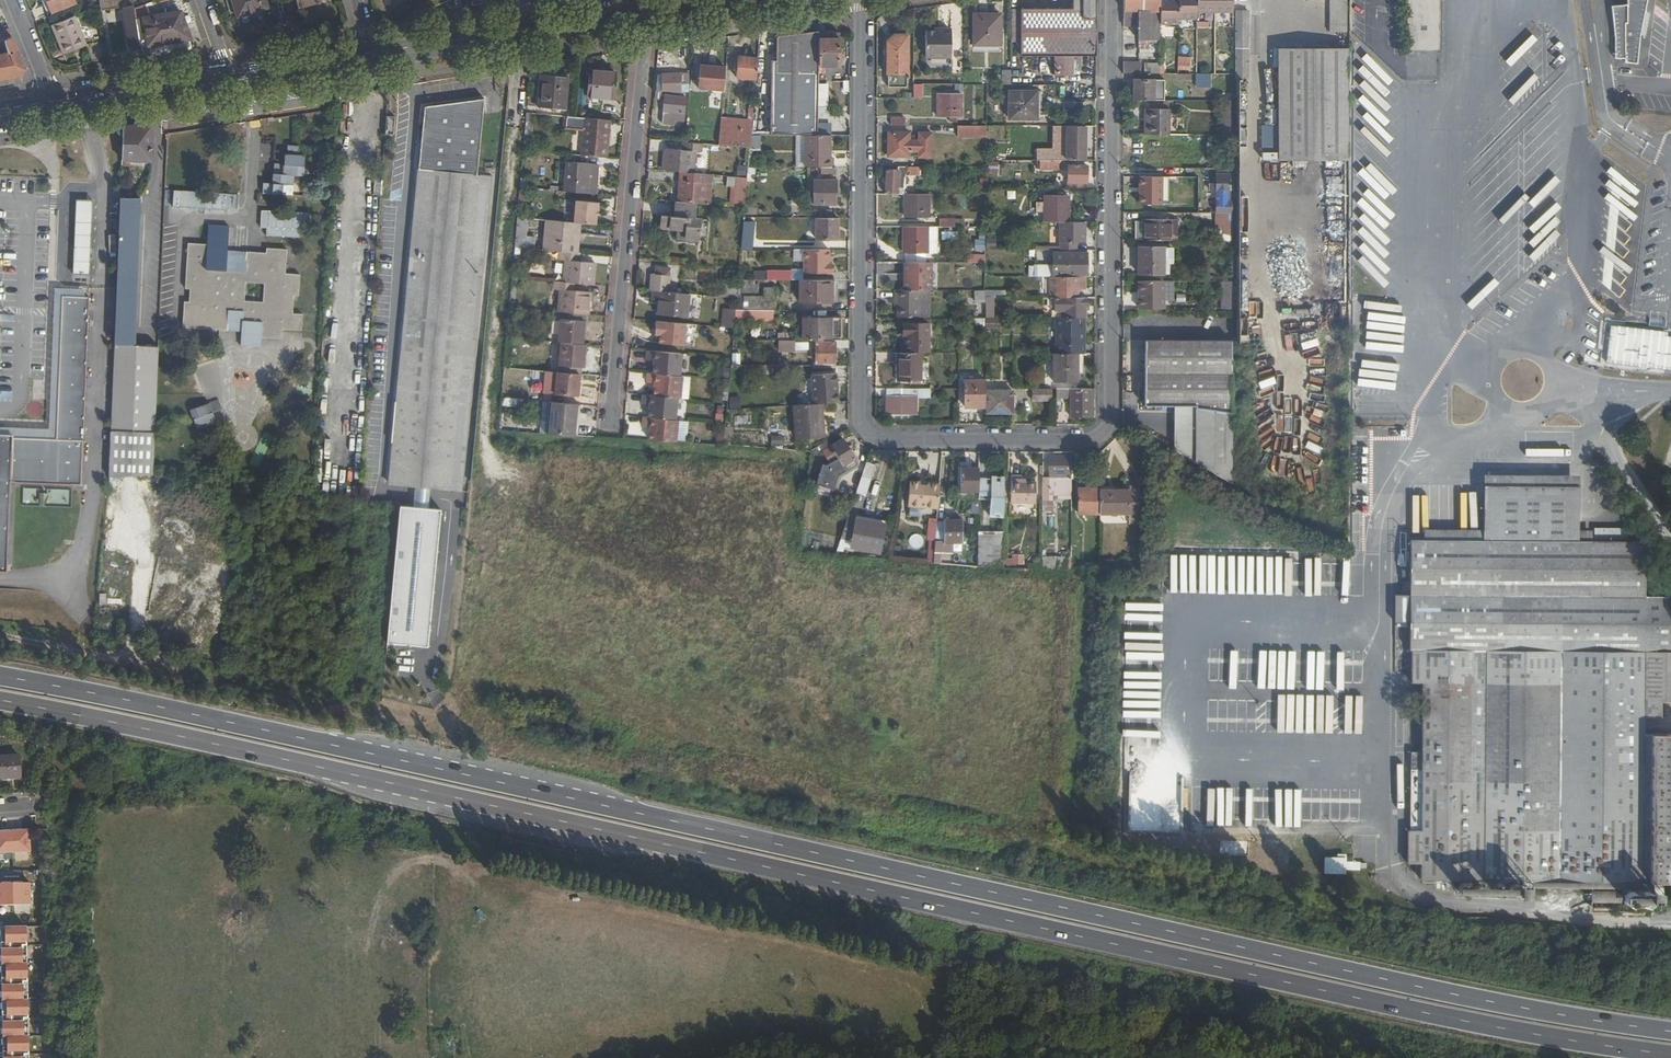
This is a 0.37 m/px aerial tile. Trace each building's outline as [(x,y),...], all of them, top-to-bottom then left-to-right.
[(77,0),(50,0),(56,14),(78,4),(77,0)] [(103,6),(103,10),(126,6),(132,47),(142,45),(137,8),(135,0),(102,0),(103,6)] [(240,17),(268,7),(266,0),(233,0),(240,17)] [(1097,59),(1097,0),(1083,0),(1083,4),(1021,5),(1021,59),(1055,59),(1055,79),(1073,79),(1073,72),(1081,73),(1081,59),(1097,59)] [(1161,47),(1161,28),(1178,28),(1178,23),(1197,23),(1197,16),(1233,16),(1233,0),(1178,0),(1178,1),(1161,1),(1161,0),(1124,0),(1123,14),(1124,17),(1124,31),(1137,31),(1137,47),(1161,47)] [(1640,38),(1647,0),(1627,0),(1627,4),(1611,5),(1615,37),(1614,59),(1624,58),(1625,62),(1637,64),(1640,38)] [(1331,2),(1330,35),(1347,35),(1348,2),(1331,2)] [(147,17),(152,45),(193,39),(183,12),(147,17)] [(89,46),(76,16),(55,25),(66,54),(89,46)] [(1249,16),(1238,16),(1238,46),(1250,46),(1249,16)] [(1001,17),(975,17),(975,48),(1001,48),(1001,17)] [(23,76),(24,75),(27,69),(8,23),(0,26),(0,37),(1,39),(2,42),(4,52),(4,55),(0,55),(0,79),(23,76)] [(771,136),(788,136),(818,136),(818,124),(818,112),(818,70),(839,69),(839,35),(819,35),(819,33),(776,40),(776,62),(771,62),(771,136)] [(952,34),(927,34),(927,60),(952,61),(952,34)] [(899,101),(913,101),(915,102),(922,101),(922,89),(914,89),(914,91),(907,91),(907,40),(895,40),(889,46),(888,90),(899,91),(899,101)] [(1325,159),(1347,159),(1347,50),(1293,49),(1279,49),(1279,74),(1279,159),(1325,159)] [(1238,54),(1238,84),(1249,83),(1249,54),(1238,54)] [(1177,56),(1177,69),(1190,70),(1191,56),(1177,56)] [(736,82),(756,84),(758,61),(738,59),(736,82)] [(708,69),(700,69),(698,92),(723,93),(725,70),(715,69),(716,66),(708,66),(708,69)] [(1124,67),(1124,76),(1142,76),(1142,67),(1124,67)] [(615,75),(590,73),(588,98),(613,100),(615,75)] [(682,96),(689,96),(691,75),(680,76),(682,96)] [(23,76),(0,79),(0,86),(24,82),(23,76)] [(655,85),(654,94),(682,96),(680,76),(663,78),(656,78),(655,85)] [(1234,85),(1234,76),(1217,76),(1217,85),(1234,85)] [(566,112),(568,81),(540,77),(537,109),(566,112)] [(1135,84),(1135,103),(1155,103),(1155,84),(1135,84)] [(584,102),(586,87),(579,87),(577,102),(584,102)] [(1038,94),(1009,93),(1009,122),(1037,122),(1038,94)] [(664,115),(676,116),(677,100),(665,98),(664,115)] [(962,98),(938,98),(938,121),(962,122),(962,98)] [(687,100),(677,100),(676,116),(685,116),(687,100)] [(487,101),(452,105),(443,106),(426,108),(425,123),(422,150),(415,217),(414,238),(406,328),(399,417),(392,486),(457,492),(461,453),(465,409),(471,347),(471,341),(479,342),(481,326),(488,260),(478,259),(479,254),(486,187),(487,179),(479,178),(483,136),(487,101)] [(1225,138),(1233,138),(1234,103),(1225,103),(1225,138)] [(1148,111),(1148,137),(1169,137),(1169,111),(1148,111)] [(834,112),(818,112),(818,124),(833,124),(834,112)] [(676,122),(676,116),(664,115),(663,126),(675,127),(676,122)] [(395,137),(396,119),(387,118),(387,119),(386,136),(395,137)] [(608,160),(611,123),(572,120),(569,119),(568,126),(568,127),(567,131),(586,133),(584,158),(608,160)] [(718,148),(750,150),(751,137),(753,122),(721,119),(718,148)] [(133,161),(145,162),(155,162),(156,123),(125,128),(123,165),(126,165),(127,161),(133,161)] [(530,125),(526,125),(525,138),(528,139),(532,139),(533,126),(530,125)] [(986,125),(957,125),(957,137),(986,137),(986,125)] [(1057,162),(1042,162),(1042,173),(1065,173),(1065,162),(1085,162),(1086,131),(1067,131),(1067,145),(1065,145),(1064,150),(1063,150),(1062,155),(1057,155),(1057,162)] [(909,135),(887,135),(887,160),(909,160),(909,154),(919,154),(919,160),(931,160),(932,153),(933,153),(933,143),(931,143),(932,136),(919,135),(919,144),(909,143),(909,135)] [(260,157),(273,157),(274,138),(261,137),(260,157)] [(818,138),(805,138),(806,169),(821,170),(833,170),(833,160),(830,160),(830,138),(818,138)] [(703,155),(703,146),(683,144),(683,152),(666,151),(664,174),(680,175),(693,176),(695,154),(703,155)] [(273,196),(281,196),(295,197),(297,178),(306,179),(308,158),(300,158),(301,149),(290,148),(290,157),(286,157),(286,167),(276,166),(275,185),(266,184),(264,195),(273,196)] [(1136,149),(1136,167),(1156,167),(1156,150),(1136,149)] [(987,161),(987,173),(998,173),(997,161),(987,161)] [(568,165),(565,194),(586,196),(588,185),(597,186),(599,168),(589,167),(587,166),(568,165)] [(1089,167),(1070,167),(1070,189),(1089,189),(1089,167)] [(918,169),(899,169),(899,172),(884,171),(882,196),(897,196),(898,178),(918,178),(918,169)] [(680,175),(680,184),(705,186),(706,177),(693,176),(680,175)] [(1219,215),(1219,242),(1233,242),(1233,215),(1233,198),(1229,198),(1229,177),(1217,177),(1217,215),(1219,215)] [(733,210),(745,211),(748,181),(727,179),(726,189),(735,190),(733,210)] [(1170,206),(1170,179),(1162,179),(1140,179),(1140,206),(1162,206),(1170,206)] [(520,189),(521,190),(528,191),(529,181),(521,180),(520,189)] [(836,207),(835,183),(824,183),(824,207),(836,207)] [(845,183),(835,183),(836,207),(845,207),(845,183)] [(680,184),(678,204),(676,204),(675,219),(663,219),(662,231),(677,233),(676,242),(686,242),(699,243),(700,221),(695,221),(696,206),(703,207),(705,186),(680,184)] [(588,185),(586,196),(596,197),(597,186),(588,185)] [(929,196),(904,196),(904,220),(929,220),(929,196)] [(1061,224),(1061,251),(1077,251),(1077,244),(1086,244),(1085,224),(1069,224),(1069,198),(1045,197),(1044,224),(1061,224)] [(142,198),(132,198),(127,198),(122,198),(121,202),(119,259),(117,315),(116,334),(136,335),(136,315),(138,274),(141,228),(142,198)] [(544,249),(544,253),(558,254),(557,263),(564,263),(562,285),(555,284),(554,293),(561,294),(559,315),(587,317),(589,295),(574,294),(575,286),(593,288),(595,266),(579,265),(580,256),(576,256),(580,226),(596,228),(598,206),(576,203),(574,226),(547,223),(545,241),(544,249)] [(259,227),(266,227),(265,236),(300,237),(300,228),(307,228),(308,212),(260,210),(259,227)] [(518,220),(514,251),(516,250),(535,252),(536,241),(526,240),(528,221),(518,220)] [(839,221),(817,221),(817,242),(839,242),(839,221)] [(940,221),(940,229),(955,229),(956,221),(940,221)] [(1146,226),(1146,242),(1179,242),(1179,223),(1172,223),(1172,222),(1146,222),(1146,226)] [(1137,242),(1146,242),(1146,226),(1137,226),(1137,242)] [(928,229),(905,229),(905,256),(928,256),(928,229)] [(229,248),(208,247),(202,247),(188,246),(185,291),(190,291),(190,305),(184,305),(183,330),(216,331),(229,332),(229,329),(243,329),(243,333),(242,348),(254,348),(263,349),(263,339),(283,340),(284,331),(303,332),(304,316),(294,315),(295,297),(301,298),(302,278),(302,277),(301,276),(300,276),(287,276),(288,252),(267,251),(267,255),(248,254),(248,258),(229,258),(229,253),(229,248)] [(829,248),(804,248),(803,270),(803,273),(832,273),(832,256),(829,256),(829,248)] [(1139,249),(1139,267),(1139,277),(1164,276),(1164,249),(1139,249)] [(984,261),(984,253),(968,253),(968,261),(984,261)] [(1087,277),(1088,255),(1083,255),(1073,255),(1060,255),(1055,255),(1054,269),(1034,269),(1034,279),(1052,279),(1067,279),(1069,277),(1087,277)] [(951,268),(899,266),(899,279),(911,279),(950,280),(951,268)] [(649,292),(653,293),(652,303),(660,304),(658,318),(686,320),(687,317),(688,308),(689,296),(667,294),(670,271),(656,269),(655,277),(651,276),(649,292)] [(803,273),(803,270),(755,270),(755,279),(803,279),(803,273)] [(833,283),(826,283),(826,277),(805,277),(805,283),(800,283),(800,304),(833,305),(833,283)] [(1055,355),(1055,384),(1080,384),(1080,355),(1085,355),(1085,309),(1088,309),(1088,299),(1083,299),(1078,299),(1078,291),(1083,291),(1085,291),(1085,279),(1067,279),(1052,279),(1052,330),(1058,330),(1058,345),(1052,345),(1052,355),(1055,355)] [(736,300),(736,312),(776,312),(776,280),(739,280),(736,300)] [(1222,308),(1232,308),(1232,280),(1221,281),(1222,308)] [(1165,283),(1140,283),(1140,311),(1164,311),(1165,283)] [(919,292),(895,292),(895,300),(899,300),(899,308),(898,320),(919,319),(919,292)] [(976,300),(986,301),(986,299),(986,293),(987,292),(977,292),(976,300)] [(7,571),(11,481),(82,484),(87,298),(63,296),(56,439),(0,435),(0,570),(7,571)] [(723,330),(734,331),(735,313),(725,312),(723,330)] [(804,317),(803,342),(821,342),(821,339),(841,340),(841,318),(804,317)] [(985,328),(1000,327),(1000,317),(985,317),(985,328)] [(685,323),(655,321),(654,334),(659,334),(658,343),(683,345),(685,323)] [(562,322),(560,345),(563,346),(560,369),(561,369),(561,375),(557,375),(555,397),(577,400),(579,377),(583,378),(584,372),(586,372),(587,358),(584,357),(585,348),(582,347),(583,337),(586,338),(587,324),(562,322)] [(1611,324),(1606,361),(1670,370),(1670,337),(1667,336),(1668,331),(1611,324)] [(907,339),(907,356),(898,355),(898,384),(921,384),(921,356),(929,356),(929,326),(903,325),(903,339),(907,339)] [(152,474),(160,336),(136,335),(116,334),(109,477),(152,474)] [(1179,407),(1178,454),(1214,474),(1232,484),(1233,415),(1233,373),(1233,341),(1146,342),(1147,407),(1179,407)] [(849,351),(849,343),(835,342),(835,345),(816,345),(816,368),(835,368),(835,351),(849,351)] [(681,356),(648,353),(646,363),(654,364),(653,376),(648,376),(647,385),(655,386),(654,398),(643,396),(642,407),(650,408),(649,420),(644,419),(643,430),(651,431),(650,443),(676,445),(678,423),(675,423),(677,400),(680,401),(682,379),(679,379),(681,356)] [(807,377),(809,407),(793,408),(795,440),(823,438),(821,406),(840,405),(837,375),(807,377)] [(966,411),(986,411),(986,415),(1012,416),(1012,394),(986,395),(986,384),(967,384),(966,411)] [(930,390),(887,390),(887,415),(915,416),(916,401),(929,401),(930,390)] [(1054,391),(1034,390),(1033,400),(1053,401),(1054,391)] [(1072,419),(1093,419),(1093,390),(1058,390),(1058,403),(1072,403),(1072,419)] [(739,395),(728,396),(729,408),(740,407),(739,395)] [(530,403),(501,400),(500,407),(529,410),(530,403)] [(220,403),(208,407),(199,410),(191,413),(197,433),(203,430),(206,440),(217,436),(214,427),(217,426),(214,416),(223,413),(220,403)] [(577,407),(544,404),(542,424),(547,424),(546,436),(550,436),(574,438),(577,407)] [(764,427),(763,444),(782,445),(782,436),(790,436),(790,428),(764,427)] [(717,435),(716,444),(729,445),(730,428),(724,428),(724,436),(717,435)] [(855,460),(843,441),(823,453),(827,460),(832,457),(834,461),(840,457),(845,466),(855,460)] [(1050,476),(1043,476),(1043,499),(1050,499),(1051,494),(1073,493),(1073,458),(1050,459),(1050,476)] [(876,466),(867,463),(861,479),(871,482),(876,466)] [(961,465),(961,489),(978,490),(978,484),(979,465),(961,465)] [(1651,888),(1651,882),(1670,882),(1670,734),(1643,734),(1643,718),(1660,718),(1660,702),(1670,701),(1670,597),(1645,596),(1644,542),(1593,541),(1593,530),(1578,530),(1578,476),(1484,475),(1483,530),(1423,530),(1422,540),(1409,539),(1409,595),(1394,595),(1395,622),(1409,623),(1408,683),(1419,683),(1419,752),(1411,752),(1410,830),(1408,830),(1409,864),(1421,865),(1421,882),(1519,881),(1519,886),(1651,888)] [(1004,477),(990,477),(990,484),(990,502),(989,522),(1004,522),(1004,477)] [(1024,482),(1024,480),(1012,480),(1011,503),(1036,504),(1037,483),(1024,482)] [(938,510),(940,486),(928,484),(927,486),(920,486),(920,484),(921,483),(910,482),(908,506),(938,510)] [(990,484),(978,484),(978,490),(978,501),(990,502),(990,484)] [(1111,490),(1101,490),(1079,490),(1079,513),(1091,513),(1130,513),(1130,521),(1140,520),(1142,487),(1131,487),(1131,490),(1130,494),(1111,494),(1111,490)] [(70,504),(71,489),(50,489),(49,504),(70,504)] [(441,508),(401,505),(388,642),(428,646),(441,508)] [(874,521),(849,517),(842,539),(853,542),(872,546),(871,552),(880,554),(881,548),(885,527),(875,524),(874,521)] [(962,542),(963,519),(946,520),(946,521),(945,542),(962,542)] [(946,521),(937,521),(936,542),(945,542),(946,521)] [(979,532),(978,566),(1004,567),(1004,532),(979,532)] [(872,546),(853,542),(851,548),(871,552),(872,546)] [(945,542),(936,542),(934,560),(945,561),(945,542)] [(1008,564),(1023,564),(1023,553),(1008,554),(1008,564)] [(1042,569),(1070,568),(1070,555),(1041,556),(1042,569)] [(28,759),(3,759),(3,780),(28,779),(28,759)] [(45,840),(49,840),(49,830),(36,829),(36,836),(45,837),(45,840)] [(0,833),(0,855),(33,852),(31,830),(0,833)] [(32,905),(32,883),(0,884),(0,906),(32,905)] [(1527,888),(1456,887),(1456,898),(1527,899),(1527,888)] [(1659,892),(1588,891),(1588,902),(1659,903),(1659,892)] [(2,927),(5,1057),(30,1057),(29,926),(2,927)]
